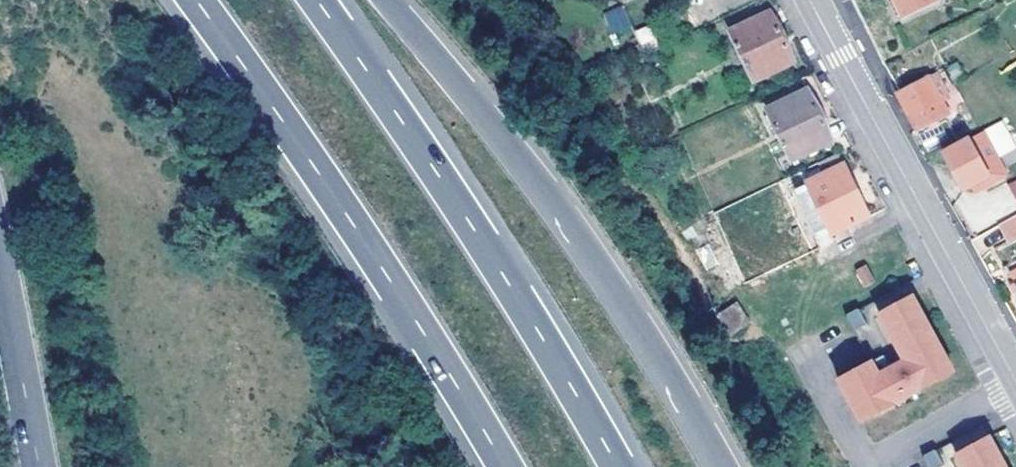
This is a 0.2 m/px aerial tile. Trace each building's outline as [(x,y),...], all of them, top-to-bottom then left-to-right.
[(901,18),(935,0),(891,0),(901,18)] [(612,39),(633,32),(624,5),(603,12),(612,39)] [(764,10),(725,28),(751,79),(789,60),(764,10)] [(635,29),(640,52),(657,49),(652,25),(635,29)] [(896,95),(915,130),(946,114),(939,100),(946,97),(940,85),(933,88),(931,84),(936,81),(934,76),(898,94),(896,95)] [(829,138),(804,89),(765,107),(790,156),(829,138)] [(1007,141),(998,124),(982,132),(991,148),(1007,141)] [(991,148),(982,132),(942,153),(959,183),(962,190),(968,187),(972,193),(1005,176),(991,148)] [(841,162),(804,179),(806,183),(793,187),(817,234),(828,228),(830,231),(866,213),(841,162)] [(1004,191),(1011,203),(1015,201),(1015,184),(1004,191)] [(995,221),(1004,237),(1015,231),(1015,209),(995,221)] [(851,269),(860,285),(870,280),(861,263),(851,269)] [(951,369),(902,281),(842,315),(867,360),(835,378),(858,421),(951,369)] [(746,327),(738,305),(718,314),(726,335),(746,327)] [(980,423),(919,456),(926,466),(1005,466),(980,423)]
